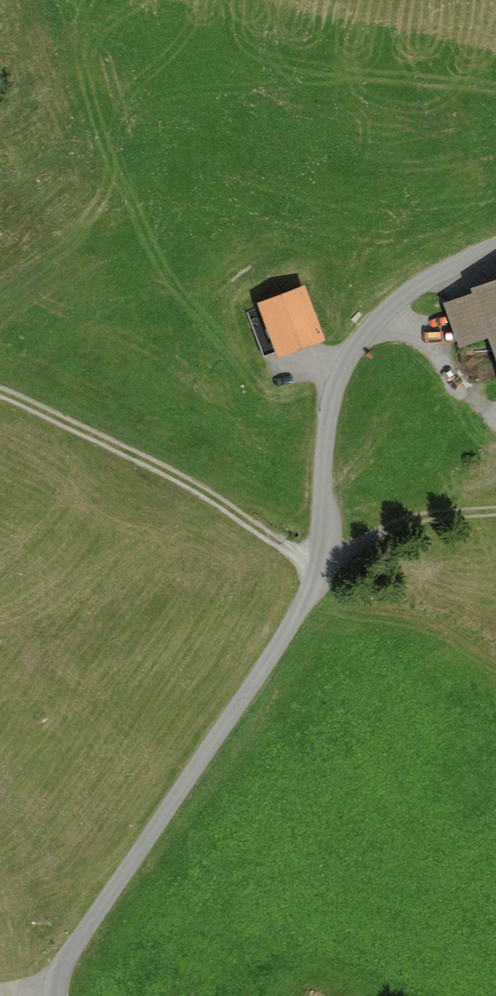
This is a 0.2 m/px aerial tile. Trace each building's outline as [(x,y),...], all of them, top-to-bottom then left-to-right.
[(447,299),(465,348),(495,336),(495,280),(447,299)] [(307,285),(257,302),(278,360),(328,343),(307,285)]
